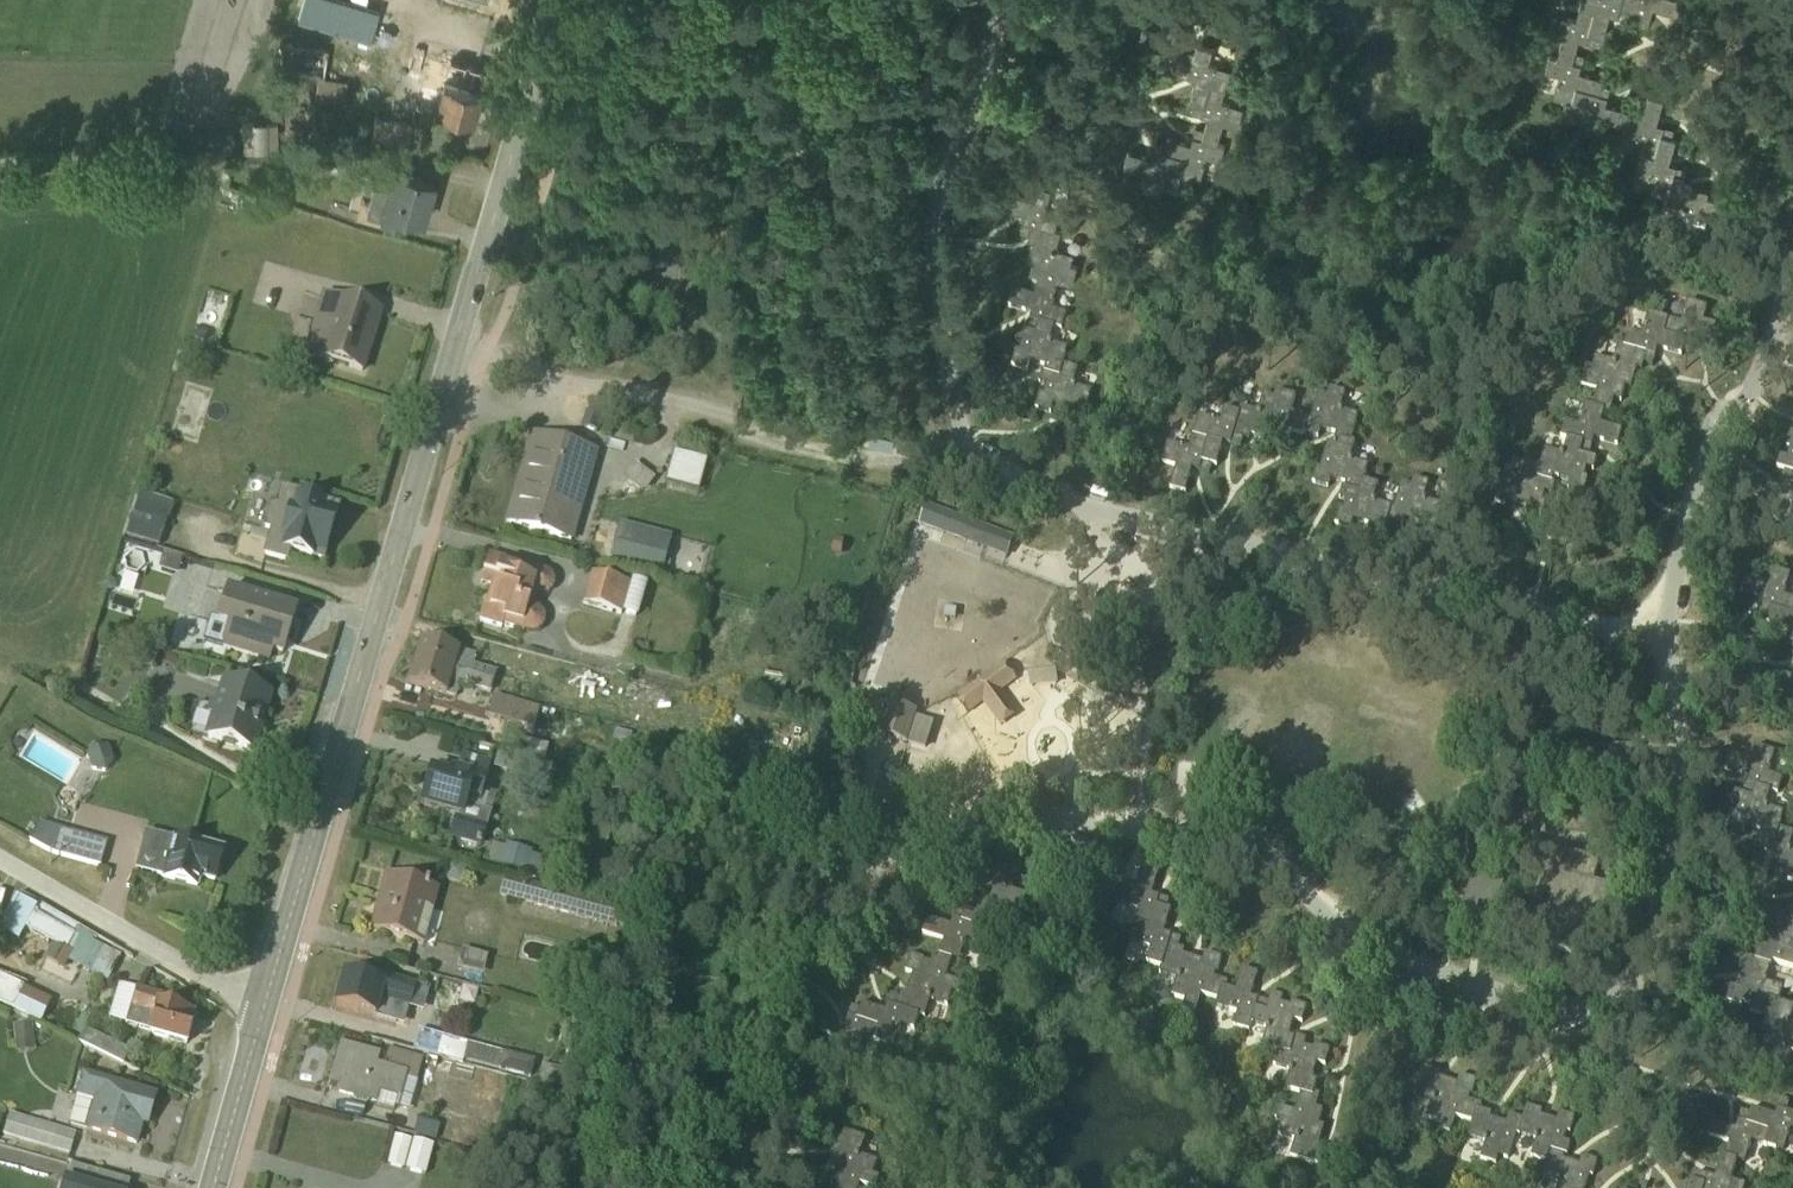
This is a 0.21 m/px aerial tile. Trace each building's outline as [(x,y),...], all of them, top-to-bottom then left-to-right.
[(340,30),(364,39),(359,51),(393,65),(419,0),(352,0),(340,30)] [(1545,68),(1558,71),(1552,93),(1584,102),(1578,123),(1599,129),(1602,116),(1623,122),(1621,131),(1642,136),(1634,169),(1655,175),(1652,188),(1666,192),(1665,197),(1681,202),(1676,220),(1692,224),(1690,231),(1705,235),(1710,219),(1727,224),(1732,205),(1720,201),(1721,195),(1703,191),(1705,184),(1688,179),(1690,174),(1679,171),(1682,159),(1670,156),(1676,135),(1671,134),(1673,125),(1657,121),(1663,96),(1647,91),(1641,113),(1628,109),(1628,106),(1605,100),(1610,82),(1602,80),(1603,74),(1580,68),(1585,49),(1575,47),(1578,36),(1596,41),(1598,32),(1603,33),(1610,9),(1627,14),(1630,6),(1650,11),(1652,4),(1677,10),(1679,0),(1580,0),(1576,14),(1554,8),(1549,29),(1562,33),(1556,54),(1549,52),(1545,68)] [(1128,147),(1124,163),(1145,168),(1141,183),(1161,188),(1166,167),(1201,176),(1206,154),(1220,157),(1223,143),(1217,141),(1222,120),(1240,124),(1245,105),(1222,99),(1230,64),(1209,59),(1213,44),(1197,39),(1195,46),(1181,43),(1186,23),(1167,18),(1165,29),(1142,23),(1138,41),(1162,47),(1158,63),(1167,66),(1169,58),(1180,60),(1178,69),(1195,74),(1189,99),(1194,100),(1192,108),(1209,113),(1205,127),(1195,124),(1191,140),(1167,134),(1166,139),(1156,136),(1152,153),(1128,147)] [(326,47),(287,43),(284,73),(317,77),(314,97),(343,101),(345,79),(322,76),(326,47)] [(486,67),(446,56),(444,62),(429,58),(420,90),(436,94),(431,110),(471,121),(486,67)] [(367,112),(347,110),(346,130),(365,131),(367,112)] [(414,120),(375,112),(369,142),(385,145),(386,140),(409,144),(414,120)] [(433,181),(390,168),(385,184),(357,176),(348,205),(357,208),(353,222),(382,231),(386,217),(401,221),(404,213),(422,218),(433,181)] [(1005,187),(1001,203),(1025,209),(1020,228),(1028,230),(1027,236),(1030,237),(1025,258),(1031,259),(1027,275),(1034,276),(1031,289),(1037,290),(1034,303),(1012,297),(1009,313),(1031,320),(1027,338),(1019,336),(1016,349),(1022,350),(1020,358),(1016,357),(1012,373),(1027,378),(1029,370),(1045,375),(1044,378),(1041,377),(1037,390),(1045,392),(1043,401),(1039,400),(1034,417),(1051,422),(1053,413),(1067,416),(1065,422),(1084,427),(1091,397),(1074,393),(1078,376),(1063,373),(1067,356),(1050,352),(1055,335),(1062,336),(1066,321),(1053,318),(1059,295),(1051,292),(1055,277),(1073,281),(1078,262),(1071,260),(1074,248),(1057,244),(1062,226),(1056,225),(1060,211),(1046,207),(1052,186),(1031,180),(1027,193),(1005,187)] [(361,378),(380,317),(321,299),(302,359),(361,378)] [(1503,480),(1495,509),(1511,513),(1512,509),(1527,513),(1525,522),(1541,527),(1545,510),(1542,509),(1545,500),(1550,502),(1555,485),(1570,489),(1567,497),(1583,502),(1587,486),(1583,485),(1586,477),(1593,479),(1597,466),(1588,463),(1593,445),(1619,453),(1624,437),(1600,431),(1604,417),(1609,419),(1613,407),(1619,408),(1624,392),(1632,394),(1639,371),(1652,375),(1657,356),(1681,362),(1682,358),(1692,360),(1697,344),(1720,351),(1724,335),(1703,329),(1708,313),(1687,307),(1680,329),(1647,320),(1641,342),(1628,338),(1624,353),(1618,351),(1613,368),(1595,363),(1592,375),(1584,373),(1579,393),(1596,398),(1592,411),(1584,409),(1578,432),(1564,428),(1560,443),(1567,445),(1563,461),(1544,456),(1540,473),(1525,468),(1520,485),(1503,480)] [(1166,449),(1161,470),(1175,473),(1169,495),(1186,499),(1192,476),(1209,481),(1212,471),(1217,473),(1222,450),(1241,454),(1243,446),(1249,448),(1250,442),(1286,451),(1288,440),(1302,443),(1303,440),(1318,443),(1319,437),(1336,441),(1335,445),(1339,446),(1338,453),(1326,450),(1320,475),(1316,474),(1311,494),(1327,498),(1330,487),(1346,491),(1344,495),(1342,494),(1339,507),(1346,508),(1344,518),(1339,517),(1335,533),(1350,537),(1352,529),(1368,532),(1366,538),(1394,545),(1399,528),(1439,537),(1445,513),(1426,508),(1430,490),(1413,486),(1411,492),(1400,489),(1393,515),(1373,510),(1378,492),(1364,489),(1368,472),(1350,468),(1355,450),(1352,449),(1358,421),(1341,416),(1345,399),(1328,395),(1326,402),(1316,400),(1310,424),(1291,419),(1295,401),(1275,397),(1274,404),(1262,401),(1258,418),(1239,413),(1238,418),(1223,414),(1220,427),(1197,422),(1189,455),(1166,449)] [(1751,507),(1773,510),(1770,528),(1790,531),(1792,510),(1792,440),(1788,439),(1786,455),(1788,456),(1787,463),(1778,462),(1776,476),(1782,477),(1779,495),(1754,491),(1751,507)] [(595,460),(530,441),(505,529),(570,548),(595,460)] [(694,494),(702,464),(669,455),(661,485),(694,494)] [(653,486),(632,469),(622,482),(643,499),(653,486)] [(298,496),(281,491),(277,507),(269,505),(261,533),(269,535),(262,560),(287,567),(290,557),(322,566),(337,512),(297,501),(298,496)] [(171,508),(138,499),(125,542),(158,552),(171,508)] [(932,510),(924,529),(1011,563),(1019,543),(932,510)] [(670,545),(617,531),(607,567),(661,581),(670,545)] [(533,614),(537,602),(541,602),(545,600),(549,597),(551,594),(552,588),(552,583),(549,578),(545,575),(488,559),(479,591),(486,593),(476,627),(526,642),(531,641),(535,639),(539,635),(541,631),(541,626),(540,621),(537,617),(533,614)] [(1739,596),(1763,604),(1758,621),(1767,623),(1765,628),(1789,636),(1784,653),(1792,656),(1792,605),(1783,602),(1790,580),(1770,574),(1765,588),(1744,582),(1739,596)] [(629,589),(589,578),(580,610),(620,621),(629,589)] [(296,616),(223,594),(213,627),(209,626),(203,646),(268,667),(271,658),(282,661),(296,616)] [(420,645),(407,688),(454,703),(458,689),(489,698),(495,677),(472,670),(475,661),(420,645)] [(1006,670),(973,692),(1000,733),(1019,721),(1002,697),(1017,687),(1006,670)] [(1056,674),(1028,677),(1030,694),(1058,691),(1056,674)] [(268,700),(219,686),(203,741),(251,756),(268,700)] [(890,708),(879,741),(907,750),(917,717),(890,708)] [(1724,775),(1747,781),(1743,800),(1734,797),(1731,808),(1738,810),(1735,820),(1731,819),(1727,834),(1743,838),(1744,831),(1761,835),(1759,841),(1757,841),(1755,852),(1761,853),(1759,862),(1754,861),(1750,877),(1765,881),(1767,873),(1784,877),(1783,883),(1792,885),(1792,856),(1790,855),(1792,840),(1792,837),(1778,833),(1782,816),(1766,813),(1771,795),(1781,798),(1784,786),(1767,782),(1774,755),(1753,750),(1750,764),(1728,759),(1724,775)] [(515,763),(493,758),(490,770),(512,776),(515,763)] [(447,844),(480,853),(490,817),(477,814),(485,785),(490,768),(460,760),(455,776),(451,775),(449,782),(430,777),(421,809),(454,819),(447,844)] [(106,847),(66,836),(38,828),(28,848),(54,860),(99,873),(106,847)] [(203,851),(146,835),(135,874),(196,891),(199,882),(213,886),(222,856),(203,851)] [(1526,846),(1520,869),(1542,875),(1523,946),(1590,964),(1610,892),(1593,888),(1598,866),(1526,846)] [(537,882),(542,863),(529,859),(530,856),(504,849),(503,852),(485,847),(480,866),(537,882)] [(465,869),(446,864),(441,884),(460,889),(465,869)] [(1122,888),(1117,907),(1139,913),(1129,948),(1151,953),(1147,967),(1160,971),(1159,978),(1176,982),(1171,1000),(1187,1004),(1185,1012),(1194,1014),(1199,998),(1218,1003),(1216,1011),(1237,1017),(1234,1030),(1249,1034),(1251,1028),(1267,1033),(1261,1051),(1277,1055),(1273,1070),(1290,1075),(1285,1094),(1300,1098),(1295,1116),(1278,1111),(1275,1123),(1282,1125),(1278,1140),(1294,1144),(1290,1162),(1319,1170),(1324,1153),(1318,1152),(1323,1132),(1318,1131),(1322,1115),(1315,1114),(1318,1103),(1313,1101),(1317,1086),(1311,1085),(1316,1069),(1325,1071),(1330,1055),(1315,1050),(1314,1052),(1305,1050),(1306,1045),(1295,1042),(1295,1044),(1289,1042),(1294,1026),(1302,1029),(1307,1012),(1292,1008),(1291,1011),(1281,1008),(1283,1000),(1272,997),(1269,1007),(1250,1002),(1257,977),(1241,973),(1235,995),(1226,992),(1227,986),(1213,982),(1215,974),(1200,970),(1202,964),(1183,959),(1185,954),(1179,952),(1181,943),(1164,938),(1167,928),(1168,928),(1172,915),(1159,911),(1162,902),(1152,899),(1159,876),(1142,871),(1137,892),(1122,888)] [(824,1022),(819,1037),(840,1044),(836,1058),(855,1064),(861,1043),(895,1053),(901,1032),(915,1036),(919,1021),(925,1023),(930,1006),(947,1011),(952,998),(958,1000),(961,989),(945,985),(952,964),(960,967),(966,946),(980,950),(985,936),(990,938),(996,920),(1014,926),(1018,913),(1026,915),(1030,903),(1012,898),(1018,878),(999,872),(996,883),(989,881),(985,895),(979,893),(973,913),(967,911),(965,917),(956,914),(951,931),(928,924),(923,940),(944,947),(940,957),(935,956),(931,969),(924,966),(919,981),(913,979),(907,999),(901,998),(900,1003),(891,1000),(886,1017),(862,1010),(861,1015),(851,1012),(846,1029),(824,1022)] [(438,895),(384,880),(368,935),(422,951),(438,895)] [(504,882),(498,901),(614,932),(615,930),(631,934),(636,915),(620,911),(620,913),(504,882)] [(15,904),(0,929),(0,939),(14,948),(34,915),(15,904)] [(1788,907),(1784,922),(1771,918),(1767,934),(1771,935),(1767,951),(1758,949),(1755,963),(1742,960),(1738,975),(1743,976),(1739,993),(1730,990),(1726,1007),(1741,1010),(1742,1007),(1751,1009),(1749,1017),(1761,1020),(1761,1019),(1765,1020),(1761,1040),(1766,1041),(1760,1067),(1785,1073),(1789,1055),(1792,1056),(1792,1029),(1789,1028),(1792,1012),(1792,1009),(1780,1006),(1783,991),(1765,986),(1770,965),(1792,970),(1792,908),(1788,907)] [(85,945),(37,919),(29,932),(77,958),(85,945)] [(120,959),(92,945),(79,971),(107,985),(120,959)] [(461,956),(456,975),(481,982),(486,963),(461,956)] [(342,981),(333,1011),(403,1031),(407,1014),(421,1017),(427,995),(414,991),(414,990),(370,977),(367,988),(342,981)] [(40,1025),(49,1005),(0,981),(0,1005),(40,1025)] [(110,1026),(185,1047),(194,1017),(168,1010),(169,1004),(120,990),(110,1026)] [(30,1024),(11,1027),(16,1054),(34,1051),(30,1024)] [(129,1054),(84,1034),(78,1047),(123,1067),(129,1054)] [(528,1082),(533,1066),(416,1035),(412,1054),(528,1082)] [(341,1052),(329,1095),(351,1101),(353,1107),(364,1111),(367,1108),(372,1109),(372,1112),(392,1117),(393,1113),(406,1117),(421,1064),(387,1055),(382,1072),(375,1070),(377,1062),(341,1052)] [(446,1080),(469,1085),(473,1073),(426,1061),(423,1071),(446,1077),(446,1080)] [(563,1074),(543,1069),(538,1088),(558,1094),(563,1074)] [(1413,1102),(1430,1106),(1426,1124),(1439,1127),(1437,1135),(1450,1138),(1453,1122),(1470,1126),(1466,1142),(1485,1147),(1480,1166),(1496,1170),(1498,1162),(1509,1165),(1515,1141),(1536,1146),(1531,1164),(1544,1168),(1540,1184),(1556,1187),(1585,1187),(1588,1180),(1594,1182),(1598,1165),(1582,1161),(1580,1170),(1563,1166),(1564,1161),(1567,1161),(1570,1150),(1563,1148),(1565,1138),(1571,1140),(1575,1123),(1558,1119),(1556,1127),(1541,1123),(1542,1117),(1526,1113),(1523,1125),(1508,1121),(1506,1129),(1489,1125),(1491,1119),(1481,1116),(1483,1110),(1469,1106),(1471,1098),(1455,1094),(1456,1088),(1438,1083),(1439,1077),(1421,1072),(1413,1102)] [(66,1131),(137,1151),(141,1136),(145,1137),(155,1101),(80,1079),(66,1131)] [(1730,1186),(1735,1165),(1744,1168),(1750,1146),(1784,1155),(1789,1134),(1792,1135),(1792,1118),(1776,1113),(1774,1120),(1743,1112),(1738,1133),(1711,1126),(1707,1142),(1728,1147),(1725,1160),(1721,1159),(1715,1183),(1706,1180),(1704,1187),(1739,1187),(1730,1186)] [(2,1140),(70,1159),(77,1136),(9,1117),(2,1140)] [(436,1130),(418,1125),(414,1138),(433,1143),(436,1130)] [(880,1181),(873,1179),(877,1166),(860,1161),(866,1143),(837,1135),(833,1151),(837,1153),(833,1169),(838,1170),(832,1187),(878,1187),(880,1181)] [(433,1151),(396,1141),(388,1169),(424,1180),(433,1151)] [(66,1171),(61,1187),(128,1187),(66,1171)]
